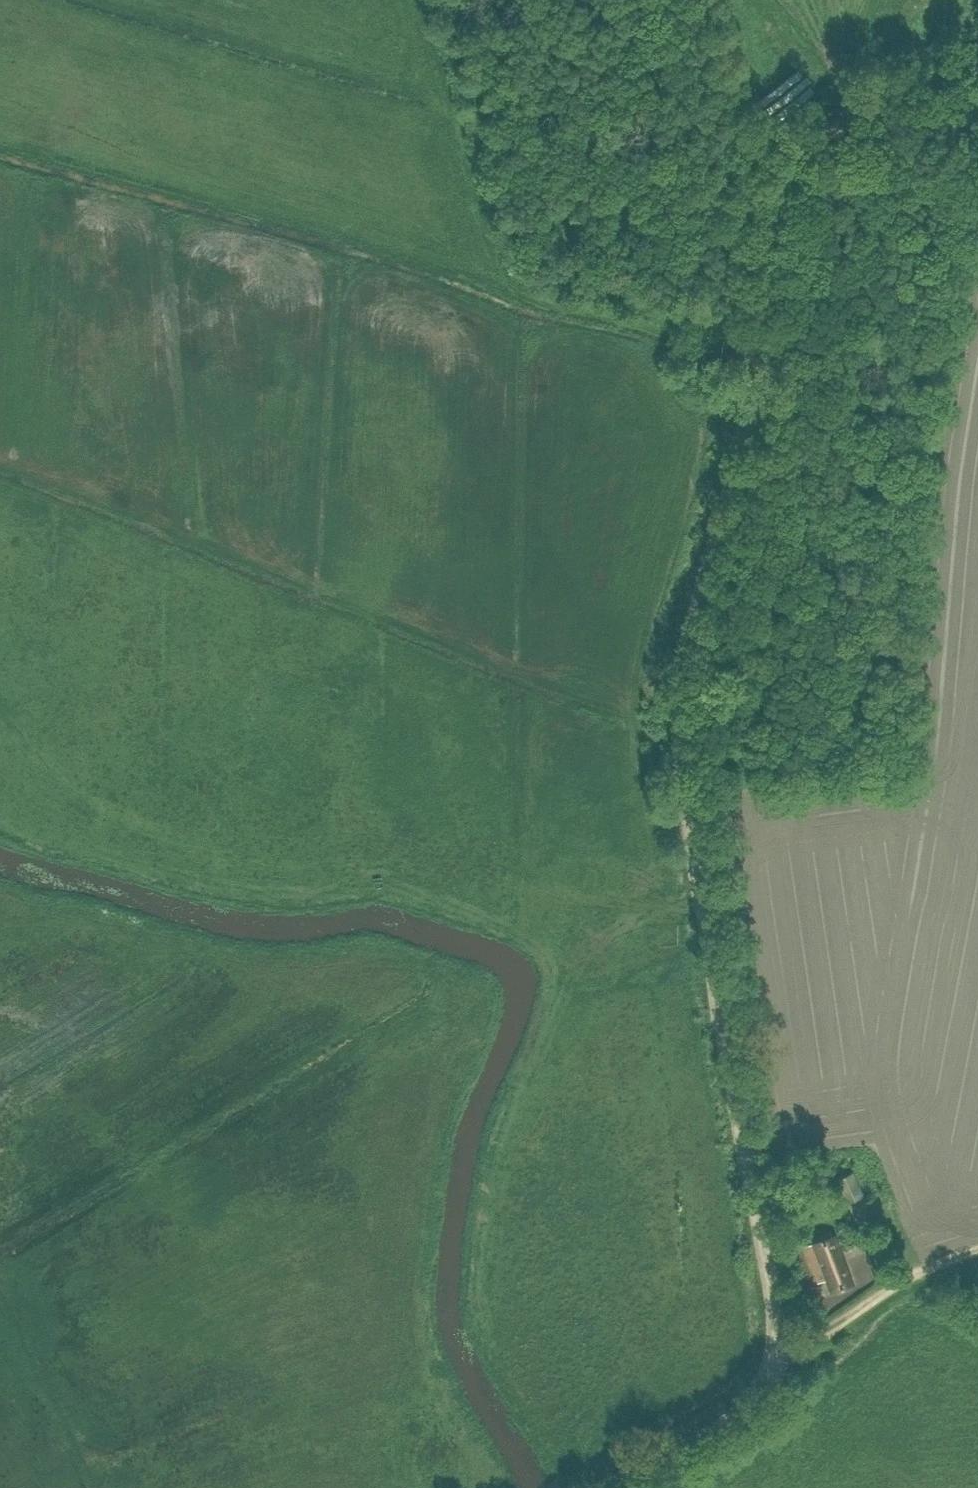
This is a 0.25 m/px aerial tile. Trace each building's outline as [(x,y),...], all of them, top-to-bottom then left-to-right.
[(847,1203),(863,1196),(852,1172),(836,1179),(847,1203)] [(832,1236),(812,1244),(803,1247),(817,1283),(827,1281),(831,1291),(852,1283),(833,1235),(832,1236)]
